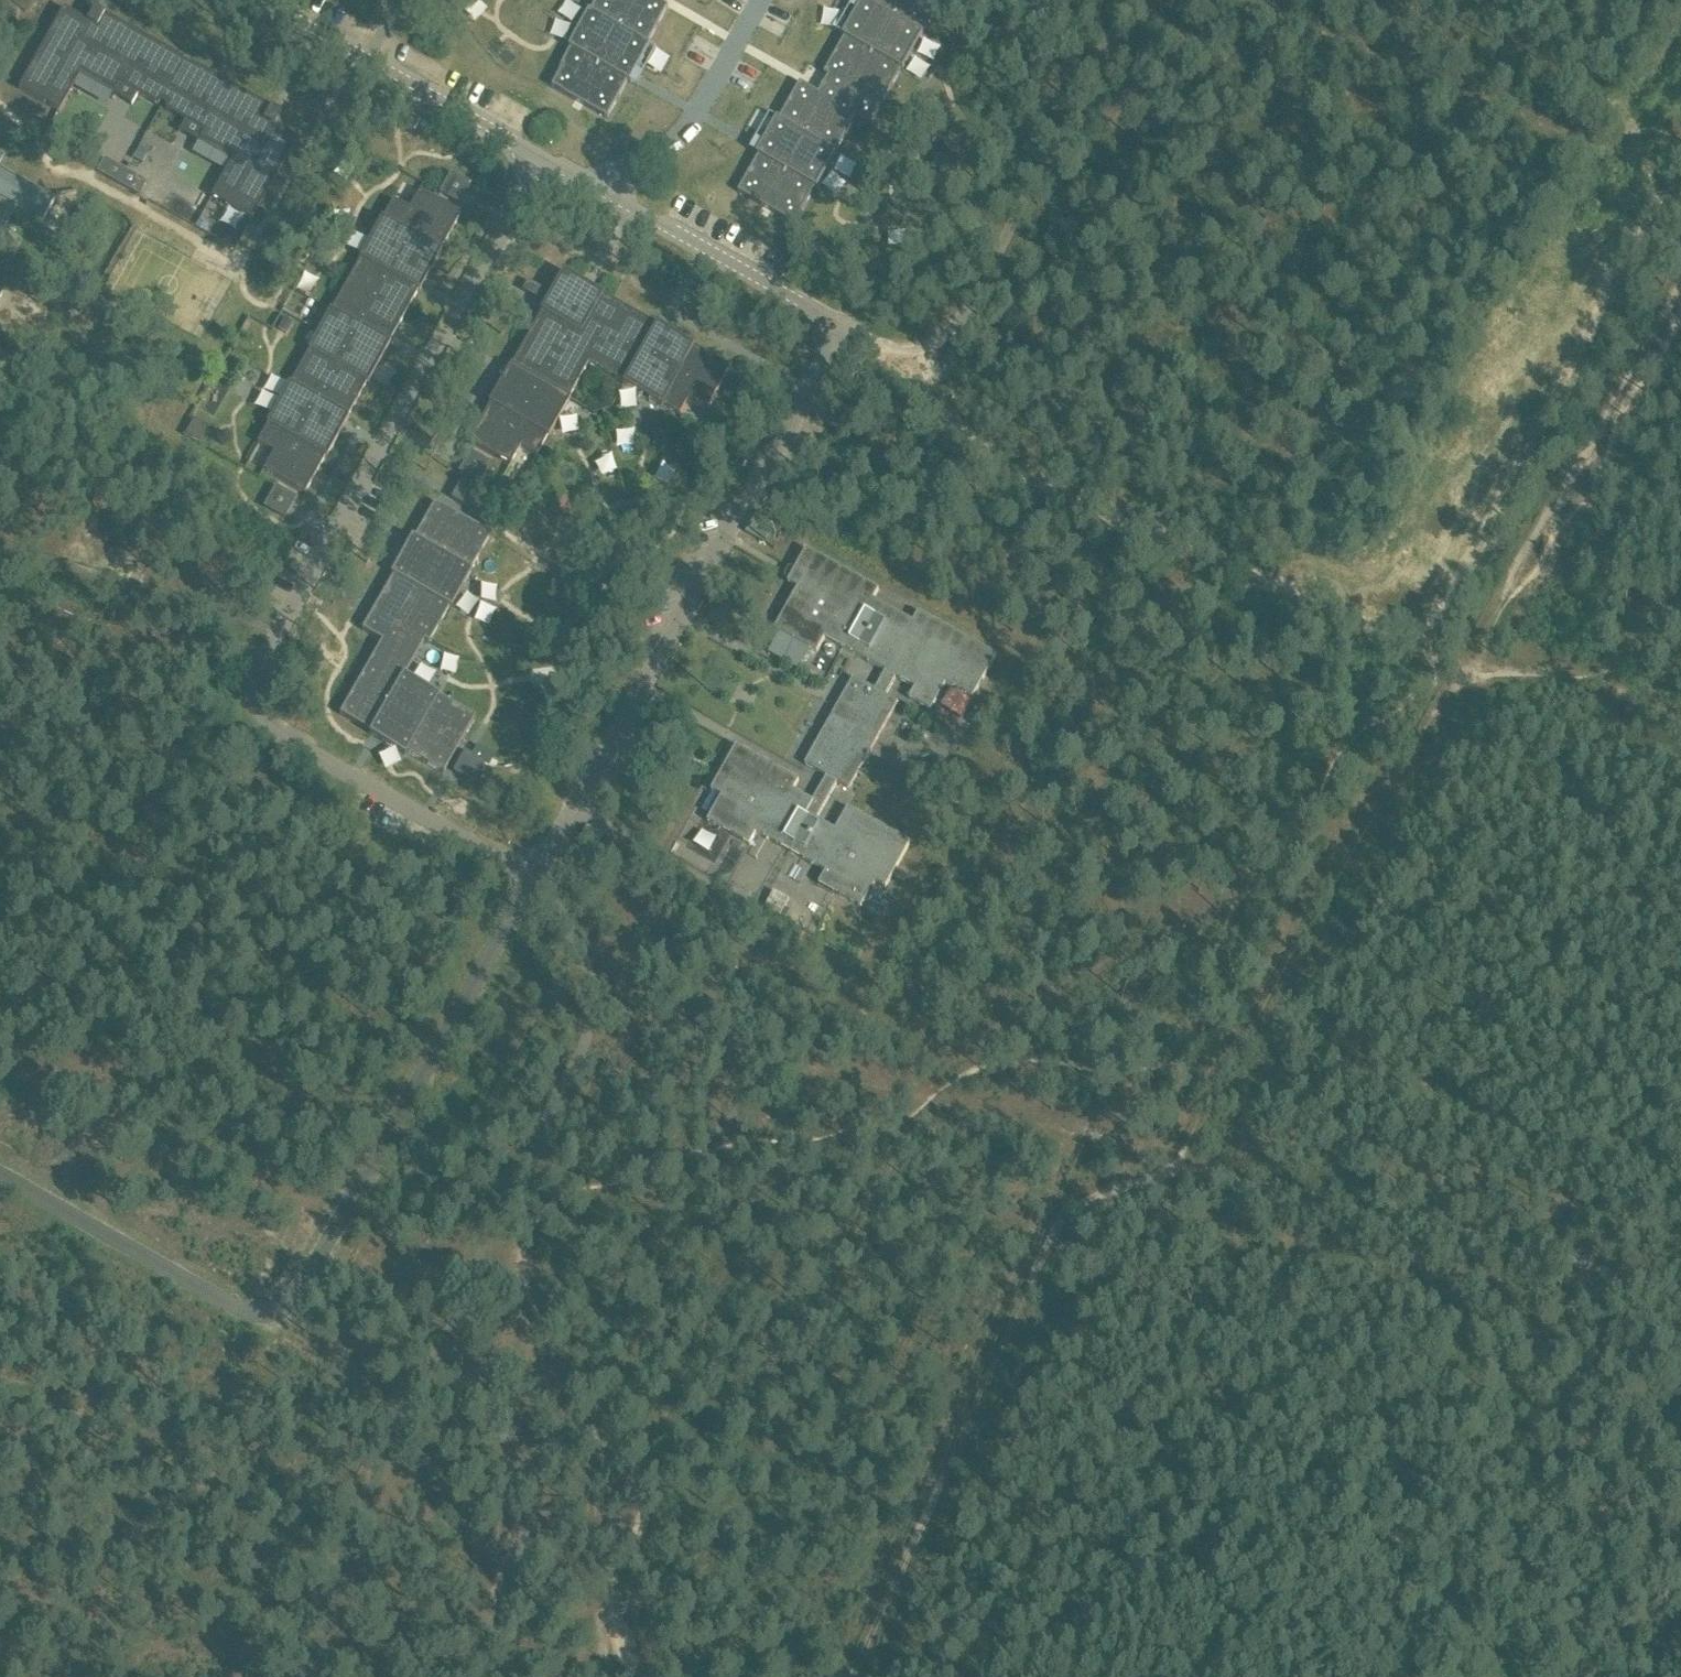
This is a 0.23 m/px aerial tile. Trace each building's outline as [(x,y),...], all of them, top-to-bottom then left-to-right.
[(550,87),(607,118),(628,82),(630,83),(651,46),(648,45),(669,8),(654,0),(599,0),(591,13),(590,12),(569,49),(571,50),(550,87)] [(738,192),(792,223),(795,224),(815,188),(817,188),(837,152),(836,151),(856,116),(870,124),(901,69),(903,70),(924,34),(922,33),(941,0),(866,0),(865,0),(863,0),(842,36),(845,37),(824,73),(828,76),(819,93),(800,82),(779,119),(777,117),(756,154),(759,155),(738,192)] [(168,103),(166,107),(206,128),(202,136),(235,154),(214,194),(255,216),(297,139),(262,120),(269,107),(190,63),(189,65),(183,61),(184,59),(103,14),(96,26),(63,8),(18,89),(59,112),(81,72),(114,91),(118,83),(158,106),(162,100),(168,103)] [(141,179),(110,162),(102,175),(133,193),(141,179)] [(16,209),(41,223),(54,200),(0,169),(0,238),(16,209)] [(267,424),(257,443),(273,452),(263,470),(305,494),(325,457),(326,458),(349,418),(347,417),(367,383),(368,384),(390,344),(389,343),(418,291),(419,291),(442,252),(440,251),(461,214),(419,191),(409,209),(393,200),(382,219),(381,218),(359,257),(331,311),(330,310),(307,350),(309,350),(290,385),(288,384),(266,424),(267,424)] [(489,405),(469,441),(510,465),(520,446),(537,455),(547,437),(548,438),(570,398),(569,397),(588,363),(623,382),(622,383),(662,406),(662,404),(681,415),(690,398),(708,409),(731,367),(695,346),(695,345),(655,323),(655,324),(602,295),(603,294),(562,271),(540,312),(541,312),(511,365),(510,364),(488,404),(489,405)] [(478,482),(489,463),(470,452),(459,471),(478,482)] [(477,499),(482,490),(463,479),(452,498),(467,507),(473,497),(477,499)] [(293,501),(283,495),(285,492),(275,487),(264,506),(284,517),(293,501)] [(381,641),(339,714),(370,731),(368,734),(405,755),(406,752),(443,773),(475,717),(439,696),(439,694),(405,675),(424,641),(428,643),(449,607),(451,608),(472,571),(470,570),(491,534),(469,521),(434,502),(414,538),(412,537),(390,573),(393,575),(361,629),(381,641)] [(745,512),(735,532),(750,540),(760,520),(745,512)] [(721,795),(707,820),(749,844),(756,832),(826,871),(819,882),(861,906),(875,881),(885,886),(910,842),(848,807),(835,829),(817,818),(837,782),(849,788),(898,702),(885,695),(896,677),(915,688),(910,698),(931,710),(946,683),(972,698),(996,655),(918,612),(913,621),(873,599),(878,589),(806,549),(795,569),(788,582),(798,588),(775,628),(816,651),(824,637),(843,647),(885,671),(875,689),(853,677),(804,763),(826,775),(812,800),(793,789),(798,780),(736,745),(711,789),(721,795)] [(473,783),(484,763),(465,752),(454,771),(473,783)] [(711,855),(723,859),(730,842),(718,837),(711,855)] [(775,889),(766,905),(781,913),(790,898),(775,889)]
